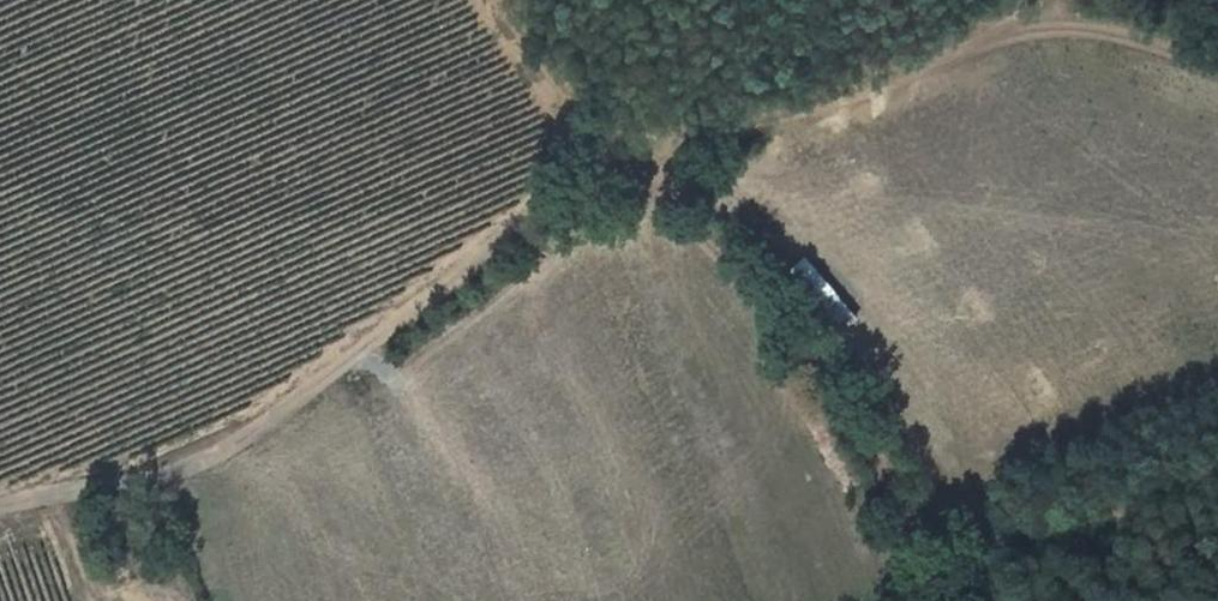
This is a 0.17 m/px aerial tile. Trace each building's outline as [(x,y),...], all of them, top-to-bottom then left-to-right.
[(808,257),(789,273),(835,330),(854,315),(808,257)]
